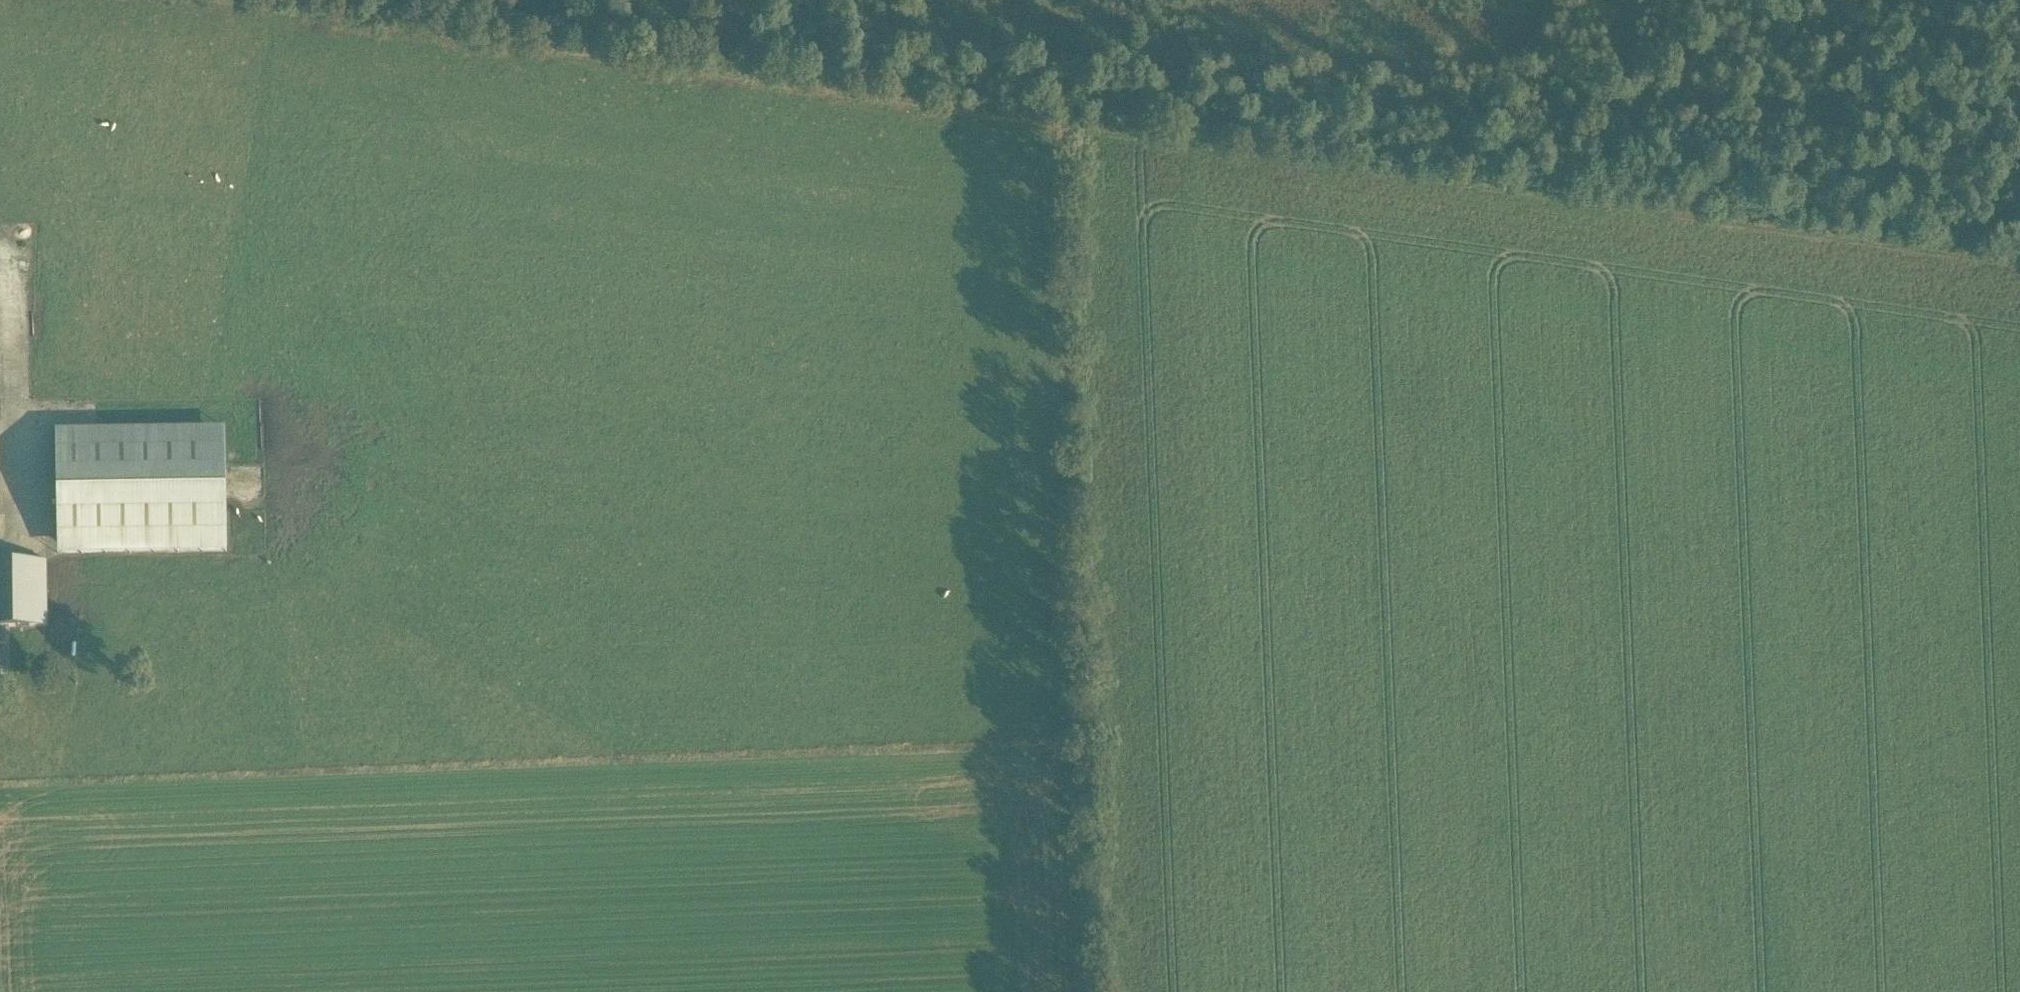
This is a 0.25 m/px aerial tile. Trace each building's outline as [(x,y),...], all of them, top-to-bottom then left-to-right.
[(55,429),(57,555),(227,553),(224,427),(55,429)] [(259,496),(260,466),(227,465),(226,495),(259,496)] [(5,644),(5,628),(47,628),(46,561),(0,562),(0,644),(5,644)]
